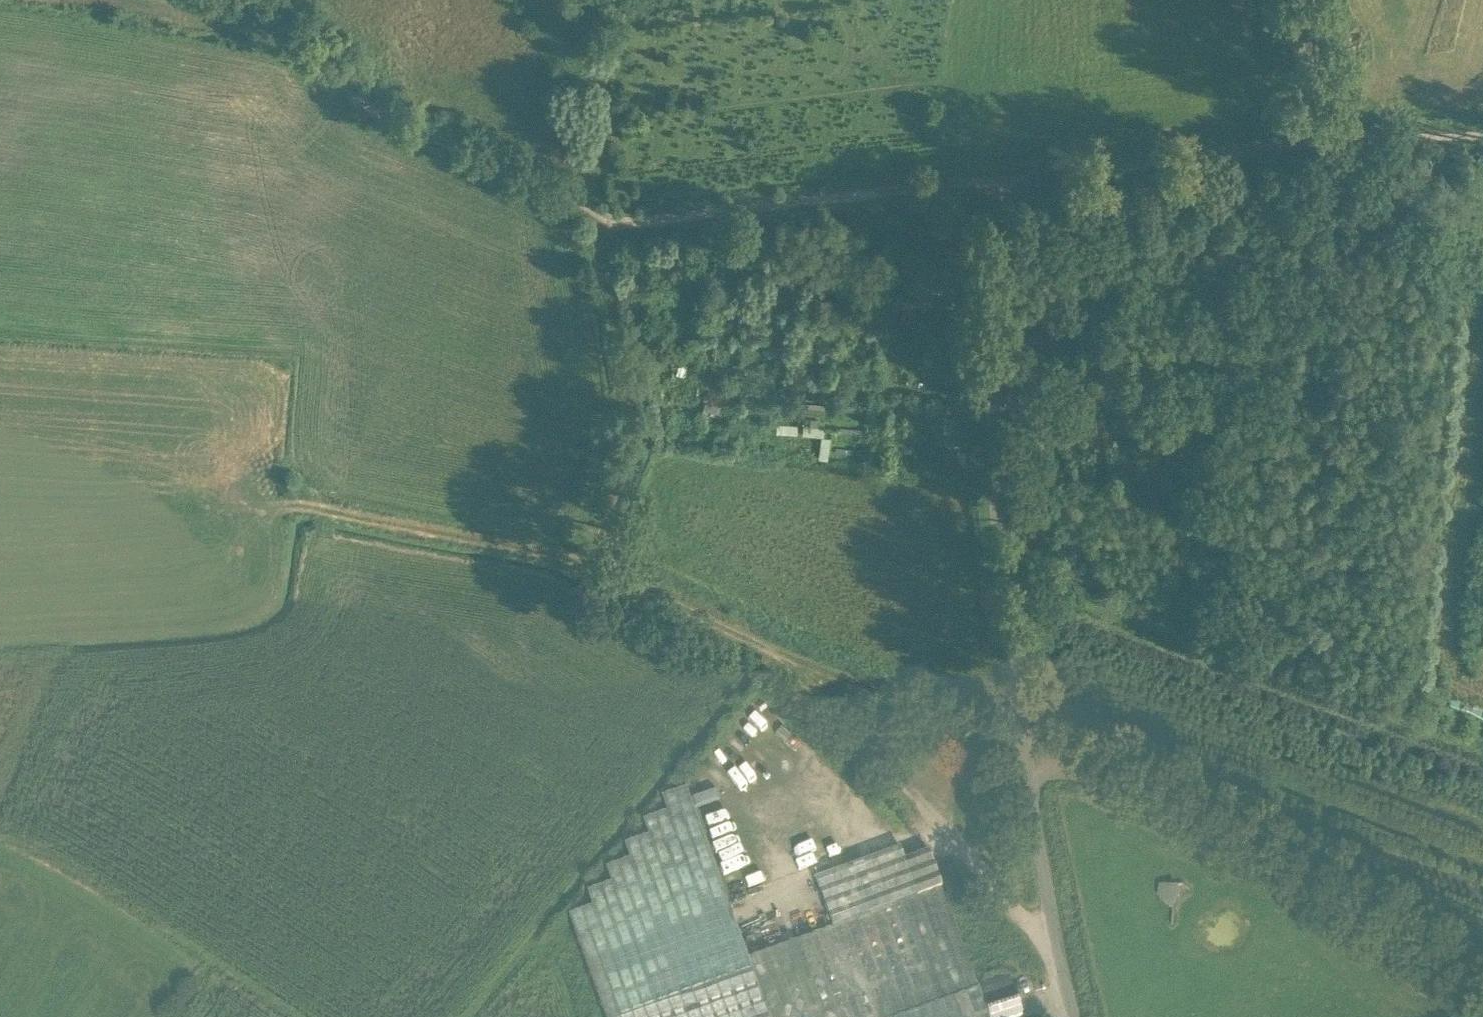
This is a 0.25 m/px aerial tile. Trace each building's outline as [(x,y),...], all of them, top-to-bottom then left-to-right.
[(687,790),(662,798),(668,813),(643,822),(649,837),(625,846),(630,862),(606,870),(612,884),(588,893),(593,908),(569,917),(606,1016),(1017,1016),(1022,1016),(1013,989),(982,998),(929,853),(905,861),(900,850),(882,857),(817,880),(834,930),(749,959),(687,790)] [(1155,901),(1173,906),(1179,887),(1160,882),(1155,901)]
